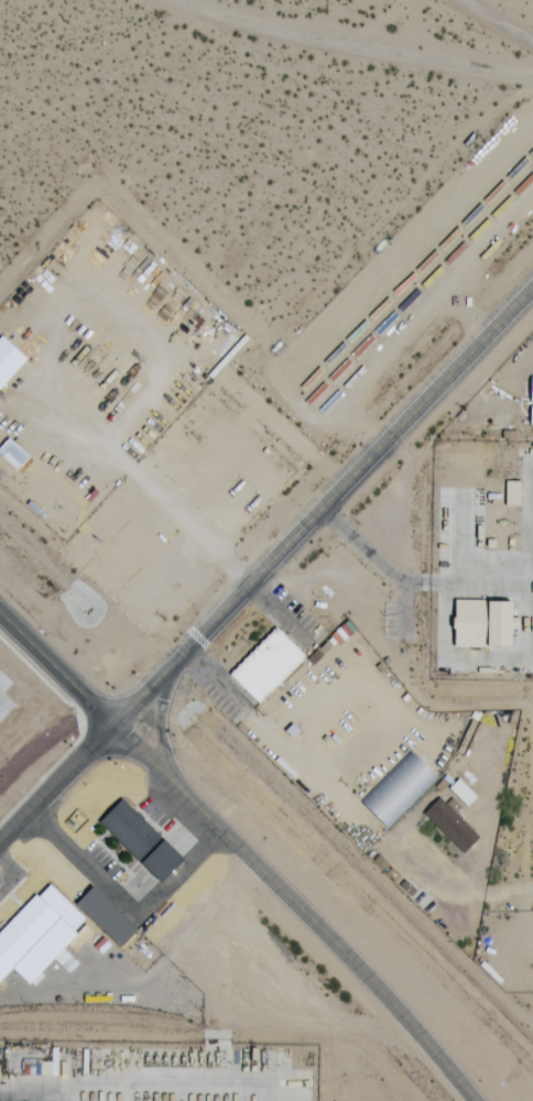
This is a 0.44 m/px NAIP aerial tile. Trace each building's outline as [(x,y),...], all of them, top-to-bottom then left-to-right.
[(0,337),(0,390),(29,359),(2,335),(0,337)] [(0,451),(0,456),(18,472),(31,458),(11,439),(0,451)] [(52,478),(41,490),(72,516),(83,504),(52,478)] [(482,539),(494,539),(494,480),(482,480),(482,539)] [(520,482),(507,482),(507,517),(520,517),(520,482)] [(455,600),(454,650),(511,651),(512,602),(455,600)] [(278,630),(230,675),(260,705),(307,661),(278,630)] [(410,752),(360,798),(388,828),(437,782),(410,752)] [(477,798),(460,781),(451,790),(468,807),(477,798)] [(440,798),(424,815),(464,854),(480,838),(440,798)] [(123,800),(101,824),(163,882),(185,860),(123,800)] [(0,934),(0,984),(13,971),(31,986),(79,935),(76,931),(87,919),(48,883),(0,934)] [(329,1091),(329,1100),(341,1100),(341,1091),(329,1091)]
